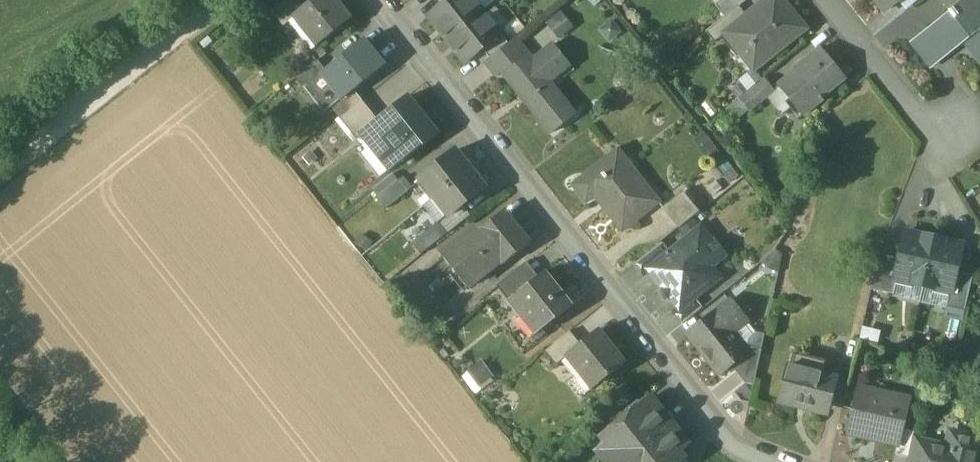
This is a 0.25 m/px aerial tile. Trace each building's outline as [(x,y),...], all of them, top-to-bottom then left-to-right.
[(271,11),(283,26),(295,18),(294,16),(298,13),(305,8),(298,0),(284,0),(271,11)] [(336,0),(315,0),(305,8),(298,13),(322,42),(349,20),(335,4),(338,2),(336,0)] [(428,17),(447,40),(483,11),(474,0),(449,0),(446,3),(428,17)] [(716,5),(726,18),(739,7),(748,0),(723,0),(716,5)] [(724,35),(725,36),(742,57),(751,49),(763,64),(806,30),(783,0),(767,0),(746,17),(724,35)] [(885,12),(900,0),(876,0),(885,12)] [(932,29),(951,52),(965,41),(979,61),(979,0),(966,0),(950,13),(951,14),(932,29)] [(726,18),(707,33),(716,44),(725,36),(724,35),(746,17),(739,7),(726,18)] [(562,36),(575,24),(562,10),(549,23),(562,36)] [(483,11),(447,40),(465,63),(482,49),(501,35),(501,34),(483,11)] [(932,29),(913,44),(931,67),(951,52),(932,29)] [(501,35),(482,49),(490,59),(508,44),(501,34),(501,35)] [(490,59),(486,62),(497,76),(504,70),(526,52),(515,39),(508,44),(490,59)] [(325,70),(320,74),(340,99),(341,101),(354,91),(384,66),(363,40),(325,70)] [(533,61),(526,52),(504,70),(518,88),(516,90),(551,135),(575,115),(545,77),(566,60),(554,44),(533,61)] [(807,66),(780,87),(804,117),(823,102),(820,99),(845,78),(823,50),(805,64),(807,66)] [(318,61),(295,78),(303,88),(304,88),(320,74),(325,70),(318,61)] [(340,99),(320,74),(304,88),(324,113),(330,108),(330,107),(329,108),(340,99)] [(354,91),(341,101),(340,99),(330,107),(330,108),(339,119),(361,100),(354,91)] [(377,121),(358,136),(359,138),(367,149),(373,144),(392,168),(412,152),(414,154),(437,135),(407,97),(377,121)] [(361,100),(339,119),(347,129),(369,111),(361,100)] [(369,111),(347,129),(356,141),(359,138),(358,136),(377,121),(369,111)] [(392,168),(373,144),(367,149),(361,154),(379,178),(392,168)] [(455,150),(419,179),(434,198),(470,169),(455,150)] [(618,150),(573,186),(586,203),(599,194),(607,205),(603,208),(622,232),(660,203),(618,150)] [(470,169),(434,198),(449,217),(485,188),(470,169)] [(398,181),(376,199),(385,210),(407,192),(398,181)] [(684,192),(663,209),(679,230),(700,213),(684,192)] [(503,212),(471,238),(467,234),(440,255),(467,288),(501,261),(503,265),(529,244),(503,212)] [(434,225),(412,243),(421,255),(443,237),(434,225)] [(670,253),(648,270),(650,273),(677,307),(680,310),(694,299),(720,278),(701,255),(714,244),(701,228),(670,253)] [(934,238),(905,232),(899,259),(894,280),(896,281),(923,287),(934,238)] [(963,245),(934,238),(923,287),(950,293),(952,294),(957,272),(963,245)] [(662,243),(635,264),(645,277),(650,273),(648,270),(670,253),(662,243)] [(899,259),(879,254),(875,265),(870,289),(893,294),(896,281),(894,280),(899,259)] [(526,263),(496,287),(508,302),(538,278),(526,263)] [(538,278),(508,302),(521,319),(527,314),(536,326),(549,315),(555,321),(572,307),(545,272),(538,278)] [(973,276),(957,272),(952,294),(950,293),(947,307),(965,311),(973,276)] [(694,299),(680,310),(677,307),(672,311),(682,324),(702,309),(694,299)] [(731,302),(689,335),(703,353),(703,360),(709,360),(720,374),(733,364),(749,352),(747,350),(733,332),(747,322),(731,302)] [(623,364),(598,331),(579,346),(565,356),(566,358),(591,390),(623,364)] [(569,333),(543,353),(555,367),(566,358),(565,356),(579,346),(569,333)] [(751,347),(747,350),(749,352),(733,364),(736,368),(735,371),(745,383),(754,385),(762,350),(751,347)] [(463,374),(475,391),(496,376),(484,359),(463,374)] [(835,379),(789,367),(780,403),(797,407),(798,401),(828,408),(835,379)] [(888,401),(863,396),(860,410),(855,409),(849,436),(869,440),(870,435),(898,442),(899,442),(902,429),(909,400),(890,395),(888,401)] [(651,399),(601,439),(606,446),(596,453),(603,461),(681,461),(684,460),(678,453),(688,445),(675,429),(672,432),(667,425),(670,422),(651,399)] [(913,432),(902,429),(899,442),(898,442),(895,456),(907,458),(911,440),(913,432)] [(934,445),(930,461),(977,461),(979,448),(979,438),(956,433),(952,450),(934,445)] [(911,440),(907,458),(907,461),(930,461),(934,445),(911,440)]
